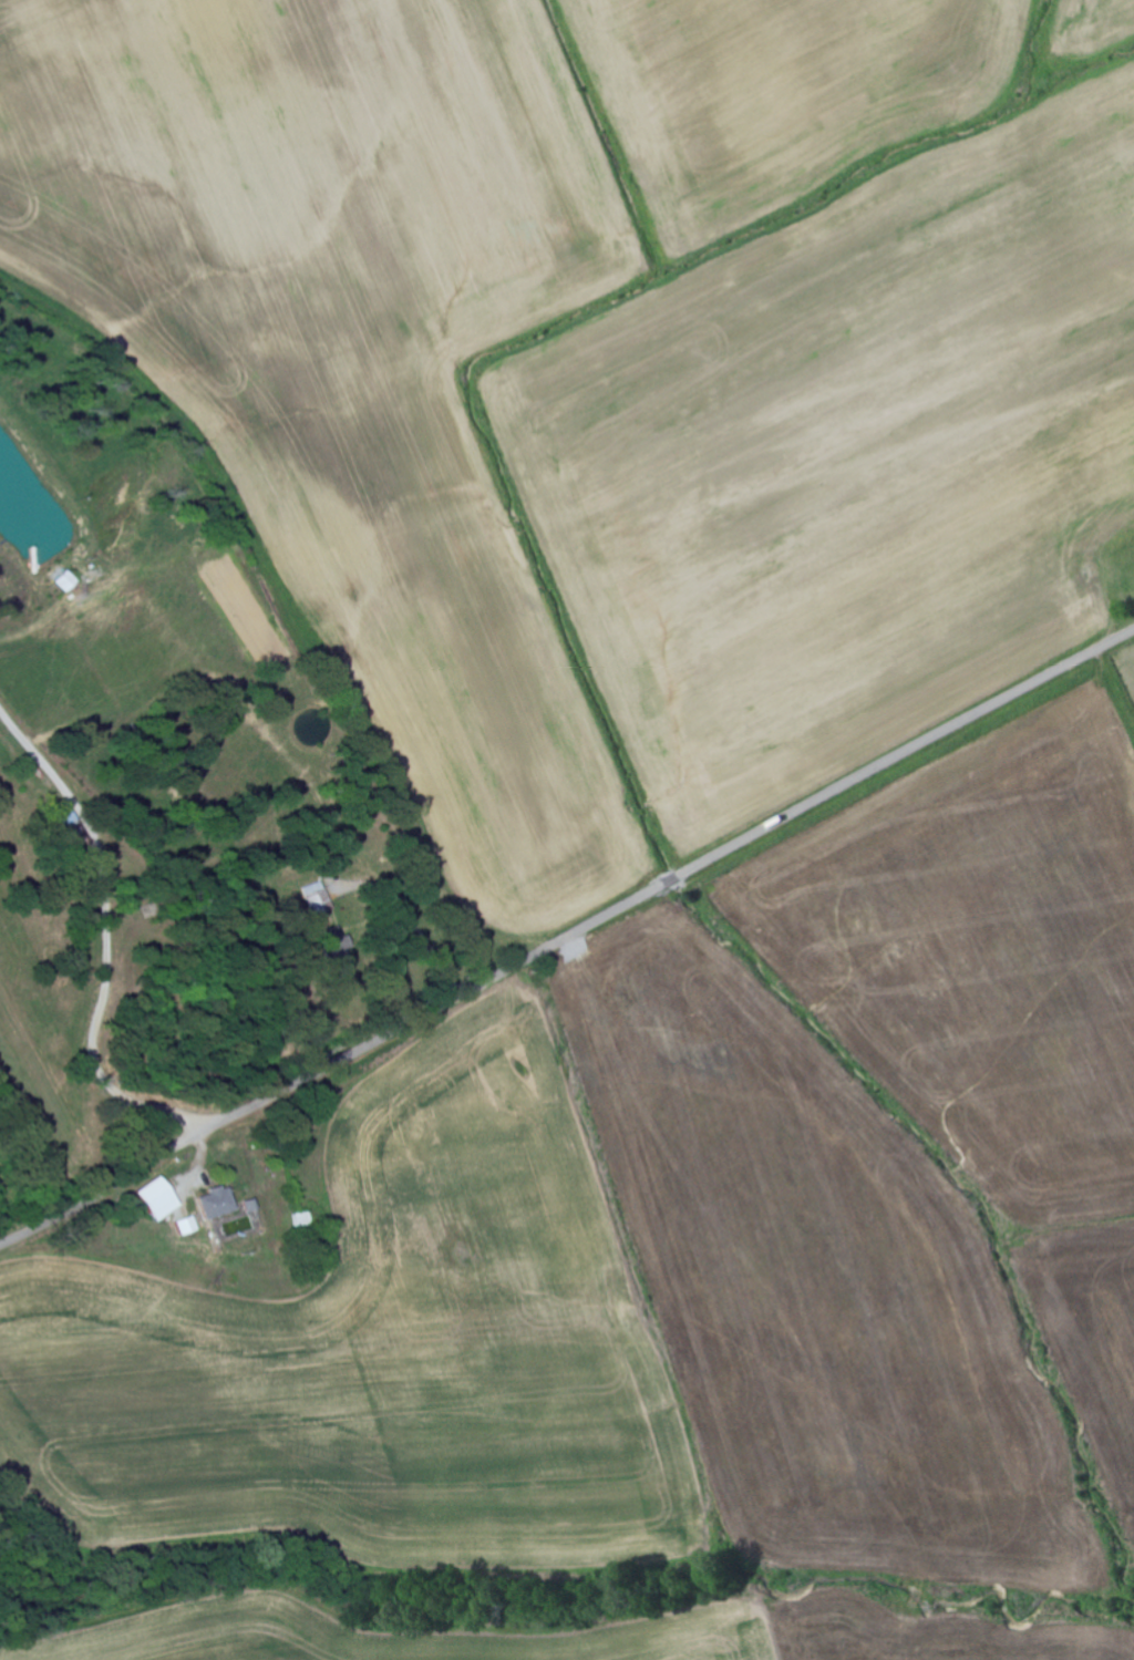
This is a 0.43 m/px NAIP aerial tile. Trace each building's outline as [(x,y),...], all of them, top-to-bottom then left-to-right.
[(53,580),(67,595),(79,585),(65,569),(53,580)] [(331,908),(319,881),(301,889),(312,916),(331,908)] [(319,931),(331,979),(350,974),(337,926),(319,931)] [(174,1208),(157,1176),(131,1190),(147,1222),(174,1208)] [(204,1190),(206,1194),(194,1198),(202,1220),(233,1210),(224,1184),(204,1190)] [(173,1219),(176,1234),(194,1231),(191,1216),(173,1219)]
